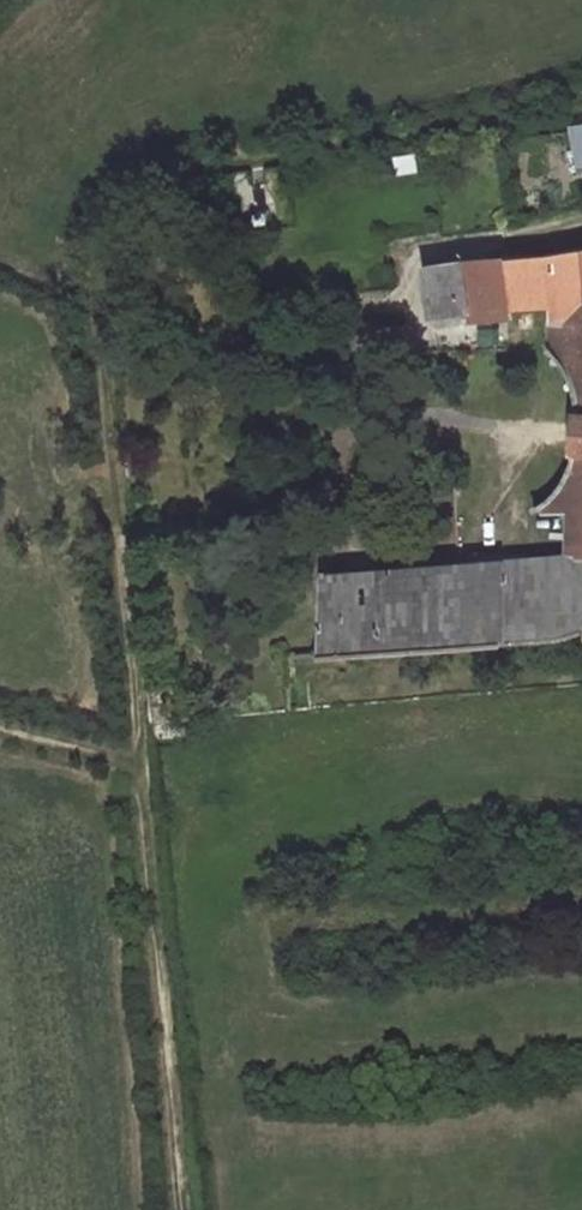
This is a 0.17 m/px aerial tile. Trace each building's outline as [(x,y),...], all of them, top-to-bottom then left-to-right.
[(581,167),(581,122),(572,122),(573,167),(581,167)] [(549,306),(550,346),(548,351),(557,359),(565,369),(572,382),(575,392),(576,405),(576,410),(574,410),(572,455),(573,455),(573,457),(569,472),(560,487),(548,498),(533,505),(534,512),(541,509),(541,512),(570,513),(567,554),(511,560),(323,573),(327,654),(564,637),(581,632),(581,248),(557,253),(508,257),(510,308),(549,306)] [(508,257),(469,260),(425,267),(432,317),(469,311),(470,321),(511,318),(510,308),(508,257)]
